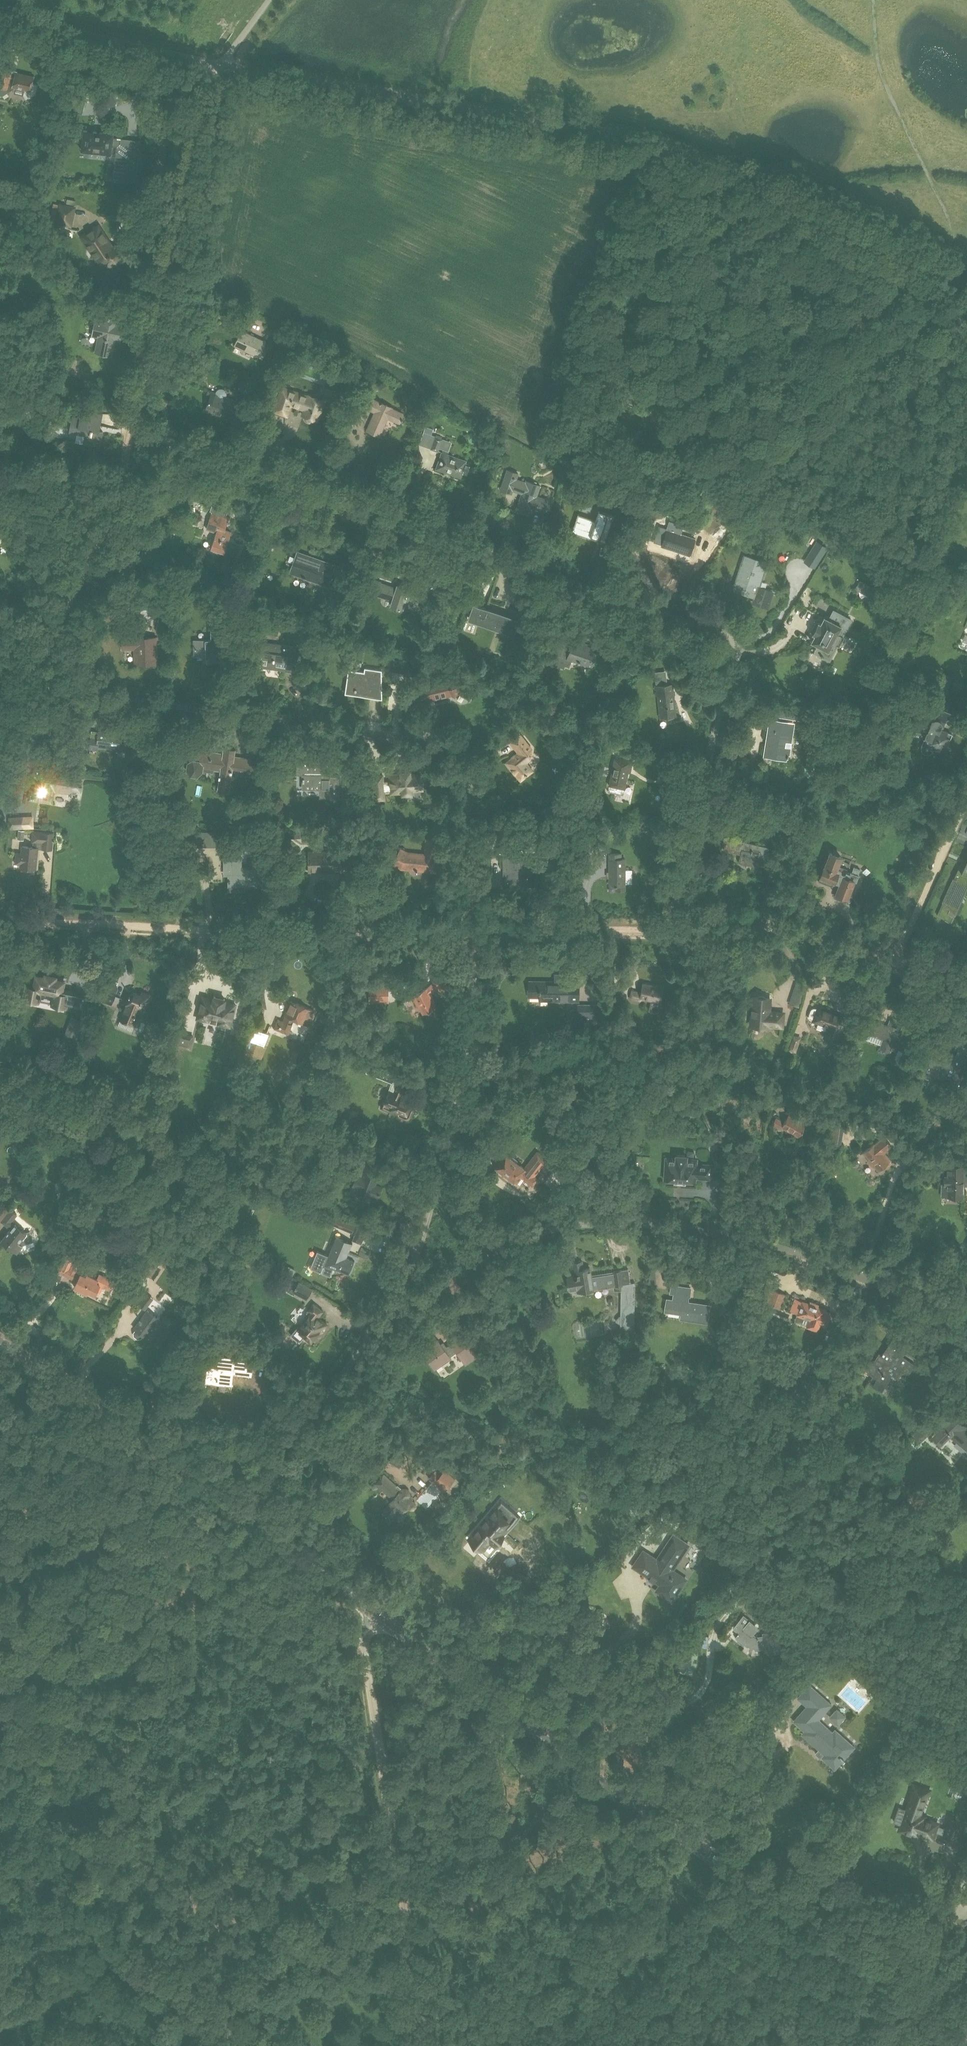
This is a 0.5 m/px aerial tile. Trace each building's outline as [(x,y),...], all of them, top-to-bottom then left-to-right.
[(29,97),(36,93),(38,84),(32,83),(33,77),(16,73),(16,75),(11,74),(12,70),(2,67),(0,76),(0,94),(3,95),(9,90),(14,88),(14,86),(26,88),(26,91),(29,97)] [(67,89),(63,108),(82,113),(87,94),(67,89)] [(33,107),(40,110),(43,105),(36,101),(33,107)] [(45,139),(51,139),(54,124),(48,123),(47,128),(46,128),(45,128),(43,128),(42,129),(42,131),(42,132),(43,133),(44,134),(46,134),(45,139)] [(112,180),(136,183),(139,152),(128,151),(128,143),(120,143),(121,138),(113,137),(113,133),(84,130),(83,133),(77,133),(76,141),(82,141),(81,150),(111,153),(112,146),(116,146),(112,180)] [(55,223),(72,227),(76,206),(59,202),(55,223)] [(100,263),(118,267),(122,247),(108,244),(106,241),(108,240),(99,225),(82,236),(100,263)] [(10,265),(16,258),(0,244),(0,256),(10,265)] [(95,352),(112,355),(116,336),(121,337),(124,324),(119,323),(120,316),(103,313),(102,319),(96,318),(93,332),(92,335),(99,337),(95,352)] [(235,345),(263,358),(267,350),(263,347),(266,341),(242,330),(235,345)] [(268,343),(278,348),(284,336),(274,332),(268,343)] [(97,379),(89,377),(87,384),(95,386),(97,379)] [(314,377),(311,385),(325,390),(328,382),(314,377)] [(357,386),(366,391),(370,383),(360,378),(357,386)] [(308,421),(310,422),(312,421),(313,421),(314,419),(317,420),(324,401),(310,396),(309,397),(282,387),(274,410),(286,414),(290,404),(305,409),(303,415),(306,416),(306,418),(307,420),(308,421)] [(206,410),(230,419),(234,408),(243,411),(248,397),(238,393),(236,401),(225,397),(226,395),(226,394),(226,392),(226,391),(225,390),(224,390),(223,389),(222,389),(221,388),(219,389),(218,389),(217,391),(216,392),(216,394),(209,391),(205,401),(209,402),(206,410)] [(367,430),(380,436),(388,417),(400,422),(404,413),(392,408),(393,407),(382,402),(381,403),(373,399),(369,408),(377,412),(373,422),(371,421),(367,430)] [(345,416),(357,421),(363,407),(351,402),(345,416)] [(76,442),(100,447),(103,431),(99,431),(103,413),(92,410),(92,413),(82,411),(81,417),(73,416),(69,431),(78,433),(76,442)] [(425,427),(423,433),(431,436),(433,430),(425,427)] [(75,453),(74,437),(59,438),(60,454),(75,453)] [(430,449),(438,452),(442,440),(434,437),(430,449)] [(437,468),(461,477),(466,461),(448,454),(449,452),(443,450),(437,468)] [(511,495),(513,490),(522,493),(517,509),(531,514),(532,509),(548,515),(552,501),(536,496),(540,485),(526,481),(526,483),(516,479),(518,473),(507,470),(500,491),(511,495)] [(628,507),(636,510),(641,496),(633,493),(628,507)] [(217,531),(212,546),(214,547),(214,549),(218,550),(219,549),(225,550),(231,530),(225,528),(229,515),(222,513),(222,512),(216,510),(218,503),(212,502),(210,509),(212,510),(206,527),(217,531)] [(605,542),(614,516),(599,511),(596,520),(578,514),(572,531),(573,531),(574,527),(592,532),(590,536),(600,539),(600,538),(606,540),(605,542)] [(667,521),(665,521),(663,521),(661,522),(661,524),(661,526),(666,535),(662,545),(690,555),(696,538),(674,531),(668,522),(667,521)] [(12,550),(4,536),(0,539),(0,557),(12,550)] [(827,547),(817,541),(805,561),(814,567),(827,547)] [(290,572),(328,585),(332,576),(322,573),(326,562),(297,551),(290,572)] [(752,601),(767,606),(772,591),(759,586),(759,585),(758,585),(766,562),(745,555),(734,585),(735,585),(734,591),(748,596),(750,590),(755,591),(752,601)] [(228,577),(232,588),(243,585),(242,579),(239,580),(237,575),(228,577)] [(391,605),(403,609),(405,602),(415,605),(419,591),(398,584),(397,588),(381,583),(382,581),(374,579),(369,593),(380,597),(380,595),(393,600),(391,605)] [(855,589),(872,597),(877,588),(860,579),(855,589)] [(426,600),(434,610),(441,605),(433,595),(426,600)] [(960,595),(955,606),(966,611),(966,598),(960,595)] [(468,619),(513,634),(519,619),(473,603),(468,619)] [(156,631),(169,634),(174,609),(170,608),(171,605),(166,604),(165,605),(164,607),(161,606),(156,631)] [(325,622),(335,624),(339,612),(328,609),(325,622)] [(813,652),(830,661),(852,619),(833,609),(829,617),(824,615),(820,622),(818,621),(812,634),(814,635),(811,642),(817,645),(813,652)] [(204,656),(204,661),(217,660),(216,643),(228,642),(228,624),(212,624),(212,639),(194,640),(195,656),(204,656)] [(505,647),(506,642),(476,633),(475,638),(505,647)] [(134,648),(135,664),(157,663),(156,651),(157,650),(157,637),(123,638),(123,649),(134,648)] [(564,668),(565,665),(570,666),(572,657),(578,659),(578,661),(588,664),(589,663),(594,665),(597,653),(593,651),(594,648),(583,644),(583,643),(574,640),(572,645),(558,640),(551,663),(564,668)] [(267,666),(296,670),(299,646),(265,642),(264,651),(269,651),(267,666)] [(651,660),(652,672),(655,672),(666,671),(670,670),(669,658),(651,660)] [(346,693),(382,697),(381,670),(365,668),(365,672),(349,670),(346,693)] [(449,691),(455,695),(457,693),(463,696),(468,687),(449,675),(445,682),(443,681),(418,687),(422,702),(429,700),(429,699),(446,694),(449,691)] [(657,686),(660,716),(675,715),(672,684),(657,686)] [(811,711),(791,708),(789,718),(810,722),(811,711)] [(925,753),(928,753),(930,753),(932,751),(934,749),(944,753),(952,733),(943,729),(945,723),(930,717),(922,727),(925,728),(925,729),(928,730),(923,742),(922,745),(921,748),(922,750),(923,752),(925,753)] [(764,754),(787,758),(792,724),(770,720),(764,754)] [(118,751),(125,752),(126,744),(120,743),(121,732),(99,730),(98,738),(91,737),(90,748),(97,749),(97,746),(118,749),(118,751)] [(506,762),(521,781),(532,771),(526,763),(531,759),(532,748),(519,732),(509,741),(518,752),(506,762)] [(229,791),(232,769),(234,757),(235,750),(224,748),(223,753),(199,750),(197,760),(193,759),(188,763),(187,769),(191,775),(197,776),(203,772),(203,770),(213,772),(213,769),(221,770),(218,790),(229,791)] [(615,793),(616,786),(624,788),(628,768),(630,768),(632,761),(614,757),(607,791),(615,793)] [(257,760),(243,758),(241,775),(254,777),(257,760)] [(321,797),(339,797),(339,776),(331,776),(331,760),(297,760),(297,774),(302,774),(302,789),(321,789),(321,797)] [(373,776),(375,799),(384,799),(383,792),(391,791),(391,793),(402,792),(402,794),(411,793),(411,790),(422,789),(421,782),(424,782),(424,780),(421,780),(421,774),(410,775),(410,772),(401,772),(401,774),(390,775),(390,780),(382,781),(382,776),(373,776)] [(41,773),(40,783),(37,783),(36,790),(31,789),(29,799),(52,803),(55,786),(80,790),(81,786),(82,786),(82,784),(81,784),(82,780),(56,776),(57,775),(55,774),(54,776),(41,773)] [(346,792),(356,792),(356,776),(346,776),(346,792)] [(8,829),(28,828),(28,815),(8,816),(8,829)] [(505,865),(505,875),(504,875),(504,885),(516,885),(516,886),(526,885),(540,884),(540,868),(542,868),(542,856),(521,857),(520,830),(502,831),(503,844),(504,844),(505,857),(503,857),(503,865),(505,865)] [(20,867),(36,868),(38,848),(52,849),(53,832),(43,831),(43,832),(33,831),(33,841),(33,847),(22,846),(22,853),(17,852),(16,863),(21,863),(20,867)] [(193,832),(193,846),(216,846),(216,832),(193,832)] [(739,862),(755,866),(756,863),(765,865),(769,847),(724,837),(721,850),(741,854),(739,862)] [(402,868),(436,871),(438,855),(440,855),(441,839),(426,838),(425,853),(408,851),(401,848),(393,863),(402,868)] [(577,849),(579,873),(590,872),(590,864),(589,853),(589,848),(577,849)] [(310,854),(310,870),(339,870),(339,863),(345,863),(345,849),(339,849),(339,852),(325,852),(325,854),(310,854)] [(228,851),(228,861),(235,861),(235,867),(228,867),(228,886),(264,886),(264,867),(242,867),(242,851),(228,851)] [(848,897),(854,880),(857,881),(861,869),(856,867),(854,872),(852,872),(852,873),(848,871),(848,869),(840,866),(843,857),(831,852),(822,876),(842,883),(838,893),(848,897)] [(616,885),(616,889),(625,889),(625,884),(632,884),(632,869),(625,869),(625,858),(621,858),(621,853),(610,854),(610,885),(616,885)] [(937,914),(950,923),(954,918),(955,916),(959,907),(966,890),(966,861),(965,866),(960,864),(943,902),(937,914)] [(864,909),(875,914),(879,907),(868,902),(864,909)] [(66,1004),(83,1008),(90,992),(86,992),(76,990),(72,989),(72,990),(62,988),(64,980),(55,979),(56,976),(46,974),(45,977),(36,975),(34,987),(27,986),(25,998),(38,1001),(39,997),(40,997),(41,994),(40,994),(41,989),(54,992),(52,1004),(66,1006),(66,1004)] [(419,1006),(422,1013),(435,1007),(432,1000),(433,999),(430,993),(436,987),(441,992),(448,986),(438,975),(427,986),(427,987),(411,994),(417,1006),(419,1006)] [(546,1000),(577,1000),(577,981),(528,980),(528,996),(539,996),(539,994),(546,994),(546,1000)] [(369,984),(370,1002),(389,1002),(389,984),(369,984)] [(640,997),(660,1001),(662,988),(643,984),(641,993),(631,991),(630,997),(639,999),(640,997)] [(96,998),(112,1004),(117,992),(101,986),(96,998)] [(123,1021),(135,1026),(139,1016),(136,1015),(139,1009),(143,1010),(149,996),(142,993),(141,995),(134,992),(130,994),(129,993),(128,994),(129,995),(128,999),(125,997),(122,1003),(125,1005),(122,1013),(125,1015),(123,1021)] [(750,1023),(767,1025),(767,1023),(781,1024),(782,1011),(768,1010),(770,996),(753,994),(750,1023)] [(805,1016),(812,997),(805,994),(798,1014),(805,1016)] [(217,1024),(231,1027),(237,1007),(238,1002),(213,996),(212,998),(201,995),(196,1018),(210,1022),(211,1018),(218,1020),(217,1024)] [(274,1028),(287,1034),(294,1019),(307,1025),(313,1010),(291,1000),(284,1015),(286,1016),(283,1022),(277,1020),(274,1028)] [(587,1024),(599,1024),(599,1016),(599,1003),(578,1003),(577,1022),(587,1022),(587,1024)] [(826,1035),(837,1039),(841,1029),(839,1028),(842,1019),(833,1016),(834,1014),(813,1006),(811,1008),(808,1014),(809,1018),(818,1021),(816,1027),(827,1031),(826,1035)] [(715,1020),(719,1027),(726,1023),(722,1016),(715,1020)] [(893,1057),(904,1061),(912,1038),(907,1036),(906,1039),(902,1037),(903,1034),(897,1031),(898,1031),(897,1030),(900,1023),(890,1019),(888,1025),(861,1016),(854,1033),(866,1037),(865,1039),(881,1045),(880,1047),(890,1051),(890,1049),(896,1051),(893,1057)] [(75,1045),(84,1021),(73,1017),(64,1040),(75,1045)] [(240,1060),(246,1063),(248,1057),(255,1060),(257,1056),(262,1058),(267,1047),(263,1045),(267,1033),(256,1029),(252,1039),(247,1037),(242,1050),(244,1050),(240,1060)] [(285,1039),(295,1046),(302,1035),(292,1029),(285,1039)] [(174,1045),(191,1049),(195,1035),(177,1030),(174,1045)] [(127,1040),(142,1043),(144,1037),(129,1033),(127,1040)] [(957,1088),(966,1062),(966,1047),(959,1044),(956,1054),(953,1053),(950,1062),(947,1061),(933,1056),(928,1071),(951,1080),(949,1085),(957,1088)] [(291,1057),(296,1059),(299,1053),(293,1050),(291,1057)] [(392,1084),(398,1069),(366,1066),(366,1073),(392,1084)] [(407,1081),(405,1080),(402,1079),(401,1079),(400,1079),(399,1079),(399,1080),(398,1081),(393,1094),(388,1092),(385,1100),(384,1100),(382,1106),(382,1107),(391,1111),(405,1116),(406,1116),(407,1116),(409,1114),(414,1101),(404,1097),(404,1099),(400,1098),(404,1087),(407,1081)] [(782,1126),(799,1135),(805,1124),(788,1114),(783,1122),(775,1117),(772,1123),(781,1128),(782,1126)] [(826,1141),(838,1143),(842,1120),(830,1118),(826,1141)] [(804,1132),(797,1143),(806,1148),(812,1137),(804,1132)] [(874,1165),(879,1171),(888,1163),(890,1165),(893,1163),(891,1161),(891,1160),(884,1151),(892,1144),(884,1135),(876,1142),(875,1141),(863,1152),(868,1158),(868,1159),(873,1165),(874,1165)] [(313,1152),(318,1159),(328,1151),(322,1144),(313,1152)] [(521,1176),(533,1184),(538,1178),(534,1175),(541,1166),(546,1170),(552,1162),(537,1150),(524,1167),(517,1162),(517,1159),(513,1156),(510,1157),(503,1152),(493,1165),(517,1182),(521,1176)] [(696,1178),(711,1178),(711,1164),(697,1164),(697,1159),(687,1158),(687,1155),(676,1155),(676,1158),(666,1157),(664,1179),(675,1179),(675,1180),(685,1181),(685,1180),(695,1181),(696,1178)] [(350,1191),(371,1199),(372,1197),(378,1199),(380,1194),(383,1186),(376,1182),(379,1175),(374,1173),(377,1164),(362,1159),(350,1191)] [(962,1196),(962,1184),(966,1184),(966,1164),(947,1164),(947,1174),(945,1174),(945,1176),(945,1184),(947,1184),(947,1196),(962,1196)] [(5,1204),(9,1198),(0,1192),(0,1200),(5,1204)] [(965,1210),(966,1204),(966,1203),(958,1199),(955,1206),(965,1210)] [(341,1228),(353,1233),(357,1224),(345,1219),(330,1213),(330,1214),(321,1210),(320,1212),(309,1207),(306,1215),(317,1220),(318,1218),(341,1228)] [(1,1240),(16,1252),(17,1250),(18,1251),(21,1247),(20,1246),(22,1244),(23,1245),(34,1241),(30,1230),(25,1232),(11,1221),(16,1213),(11,1209),(2,1221),(11,1228),(1,1240)] [(337,1237),(329,1256),(317,1251),(310,1269),(329,1277),(334,1267),(348,1273),(353,1261),(346,1258),(352,1243),(337,1237)] [(226,1256),(237,1259),(240,1250),(228,1247),(226,1256)] [(154,1257),(161,1262),(166,1254),(159,1250),(154,1257)] [(71,1256),(64,1253),(62,1259),(68,1262),(71,1256)] [(619,1338),(638,1338),(638,1330),(634,1330),(635,1282),(631,1282),(628,1268),(612,1271),(612,1274),(591,1277),(589,1267),(582,1268),(581,1261),(571,1262),(573,1273),(567,1274),(568,1277),(566,1277),(567,1281),(566,1282),(566,1286),(568,1287),(568,1289),(576,1288),(576,1292),(613,1286),(614,1290),(620,1291),(620,1315),(616,1317),(616,1321),(619,1323),(619,1338)] [(88,1290),(95,1293),(100,1283),(109,1287),(113,1279),(98,1272),(96,1277),(85,1272),(84,1274),(79,1272),(76,1271),(78,1266),(72,1263),(66,1274),(78,1280),(74,1286),(87,1292),(88,1290)] [(262,1274),(269,1278),(273,1272),(266,1268),(262,1274)] [(293,1292),(307,1300),(312,1289),(298,1281),(297,1284),(293,1292)] [(681,1317),(708,1320),(710,1304),(688,1301),(689,1296),(690,1296),(691,1288),(672,1285),(670,1293),(674,1294),(674,1300),(667,1299),(665,1308),(682,1310),(681,1317)] [(760,1301),(780,1308),(786,1294),(766,1286),(760,1301)] [(139,1304),(146,1310),(154,1298),(147,1293),(139,1304)] [(794,1321),(817,1329),(820,1322),(826,1324),(831,1312),(825,1310),(825,1309),(818,1306),(819,1304),(811,1301),(810,1303),(796,1298),(791,1311),(797,1313),(794,1321)] [(310,1315),(301,1326),(299,1324),(290,1335),(299,1342),(306,1335),(312,1340),(320,1330),(321,1331),(328,1324),(318,1316),(323,1310),(314,1303),(306,1312),(310,1315)] [(150,1331),(162,1340),(171,1328),(160,1319),(148,1310),(135,1328),(136,1329),(134,1332),(134,1336),(138,1338),(141,1338),(144,1334),(146,1336),(150,1331)] [(422,1350),(434,1367),(449,1357),(457,1351),(466,1363),(480,1353),(464,1331),(451,1341),(451,1342),(443,1348),(437,1339),(422,1350)] [(901,1369),(909,1374),(916,1364),(901,1355),(900,1357),(896,1355),(903,1343),(893,1337),(881,1354),(879,1352),(873,1362),(869,1360),(865,1367),(869,1370),(868,1372),(872,1376),(868,1382),(882,1391),(889,1381),(893,1375),(896,1377),(901,1369)] [(205,1382),(232,1385),(233,1382),(234,1370),(247,1371),(248,1357),(234,1356),(234,1358),(208,1355),(205,1382)] [(920,1377),(938,1389),(944,1378),(927,1367),(920,1377)] [(966,1450),(966,1425),(957,1414),(933,1436),(941,1445),(951,1436),(966,1450)] [(912,1434),(920,1442),(938,1425),(930,1417),(929,1416),(912,1434)] [(950,1458),(962,1451),(959,1447),(947,1454),(950,1458)] [(953,1459),(962,1470),(966,1465),(966,1455),(964,1451),(953,1459)] [(432,1480),(444,1492),(456,1479),(445,1469),(440,1474),(436,1470),(429,1477),(432,1480)] [(605,1484),(615,1487),(617,1479),(608,1477),(608,1476),(591,1469),(588,1475),(606,1482),(605,1484)] [(383,1510),(390,1517),(400,1507),(403,1510),(407,1506),(410,1509),(413,1510),(417,1507),(418,1504),(412,1499),(414,1498),(410,1495),(411,1490),(406,1487),(402,1488),(385,1473),(377,1482),(394,1498),(392,1500),(392,1501),(383,1510)] [(496,1506),(464,1542),(493,1566),(510,1547),(498,1537),(513,1520),(496,1506)] [(673,1595),(675,1596),(677,1592),(678,1593),(689,1578),(675,1568),(691,1543),(676,1533),(659,1558),(646,1549),(636,1564),(666,1585),(664,1588),(664,1592),(669,1595),(673,1595)] [(521,1553),(527,1546),(520,1540),(514,1547),(521,1553)] [(770,1646),(771,1648),(779,1647),(778,1632),(765,1633),(765,1636),(759,1636),(755,1635),(753,1633),(756,1628),(756,1625),(743,1616),(735,1627),(740,1630),(737,1633),(739,1634),(738,1636),(749,1644),(750,1643),(751,1644),(757,1646),(760,1645),(760,1646),(770,1646)] [(806,1676),(812,1682),(822,1671),(815,1665),(806,1676)] [(824,1678),(814,1688),(822,1696),(832,1686),(824,1678)] [(821,1756),(835,1768),(854,1746),(835,1729),(832,1732),(818,1719),(831,1704),(809,1685),(798,1697),(807,1706),(794,1721),(805,1731),(803,1733),(824,1753),(821,1756)] [(966,1794),(966,1782),(957,1778),(954,1786),(961,1788),(960,1791),(966,1794)] [(901,1826),(899,1830),(917,1836),(918,1833),(932,1838),(934,1831),(944,1834),(943,1837),(955,1842),(962,1822),(949,1817),(945,1827),(939,1825),(940,1821),(926,1817),(927,1815),(922,1813),(928,1798),(929,1798),(932,1789),(915,1783),(907,1809),(899,1806),(893,1823),(901,1826)]
